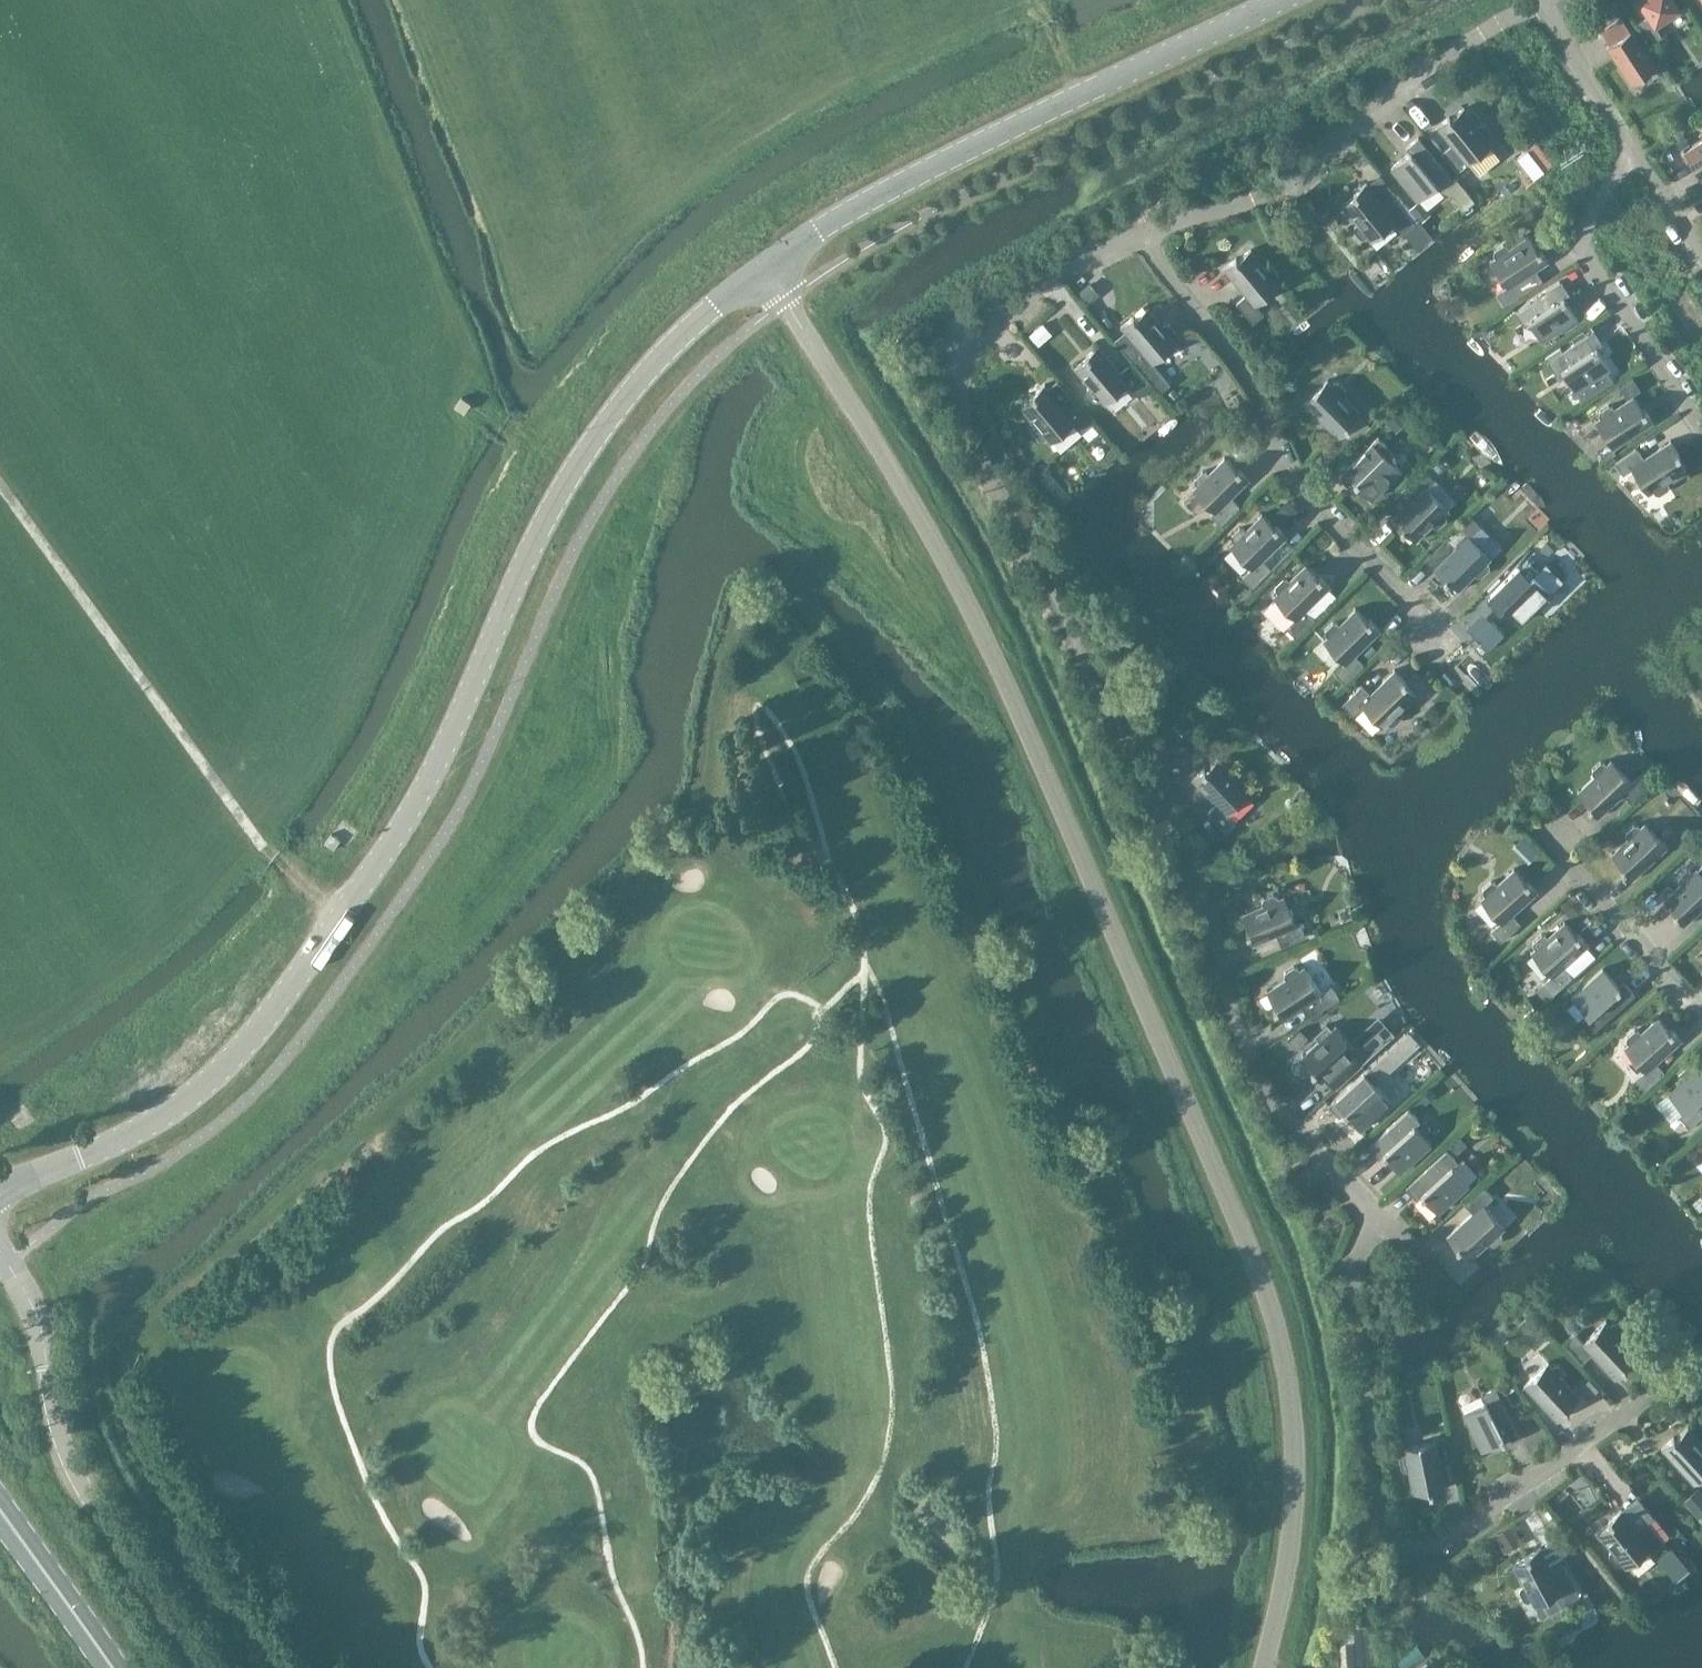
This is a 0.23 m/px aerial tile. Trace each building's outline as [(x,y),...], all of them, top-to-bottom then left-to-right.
[(1638,2),(1648,17),(1636,24),(1652,48),(1664,40),(1656,27),(1681,11),(1673,0),(1641,0),(1638,2)] [(1633,30),(1631,31),(1622,18),(1601,31),(1610,45),(1607,47),(1631,84),(1657,67),(1633,30)] [(1436,127),(1466,165),(1493,143),(1490,139),(1492,137),(1493,134),(1485,125),(1481,124),(1479,125),(1465,108),(1450,119),(1448,117),(1436,127)] [(1409,153),(1390,168),(1418,202),(1436,187),(1441,192),(1454,181),(1418,137),(1405,148),(1409,153)] [(1684,153),(1701,179),(1701,178),(1701,141),(1684,153)] [(1383,203),(1366,183),(1354,193),(1356,195),(1342,207),(1356,225),(1354,227),(1354,230),(1361,238),(1364,239),(1366,237),(1371,242),(1394,223),(1397,227),(1409,217),(1392,196),(1383,203)] [(1505,306),(1527,291),(1520,281),(1549,262),(1540,248),(1538,250),(1529,235),(1508,247),(1507,245),(1503,245),(1494,251),(1493,255),(1494,257),(1489,261),(1506,286),(1496,293),(1505,306)] [(1236,258),(1222,269),(1245,295),(1236,303),(1253,323),(1264,314),(1256,304),(1280,284),(1276,280),(1279,279),(1279,274),(1272,265),(1268,266),(1266,267),(1251,249),(1238,260),(1236,258)] [(1561,280),(1514,311),(1524,325),(1529,322),(1542,342),(1578,318),(1565,298),(1570,294),(1561,280)] [(1163,325),(1147,307),(1134,319),(1132,316),(1120,327),(1152,364),(1177,342),(1174,338),(1176,337),(1176,332),(1169,324),(1164,323),(1163,325)] [(1593,330),(1547,361),(1557,375),(1561,372),(1575,393),(1612,368),(1598,348),(1603,345),(1593,330)] [(1130,364),(1121,372),(1098,345),(1086,356),(1087,358),(1074,369),(1088,386),(1086,388),(1086,393),(1093,401),(1098,402),(1100,400),(1104,404),(1127,384),(1139,397),(1150,388),(1130,364)] [(1332,384),(1329,381),(1305,405),(1338,439),(1324,452),(1334,462),(1353,444),(1344,434),(1351,428),(1348,424),(1360,413),(1344,397),(1346,396),(1346,391),(1338,382),(1333,383),(1332,384)] [(1067,410),(1044,383),(1031,395),(1033,398),(1020,409),(1035,426),(1033,428),(1032,432),(1040,441),(1045,441),(1046,440),(1050,444),(1074,424),(1081,433),(1093,423),(1076,403),(1067,410)] [(1594,421),(1613,450),(1654,423),(1646,412),(1645,413),(1633,396),(1614,408),(1613,407),(1608,406),(1599,411),(1598,416),(1600,418),(1594,421)] [(473,418),(479,409),(471,403),(464,412),(473,418)] [(1244,437),(1234,446),(1244,457),(1254,447),(1244,437)] [(1378,437),(1339,475),(1350,487),(1354,484),(1371,501),(1403,469),(1386,452),(1390,449),(1378,437)] [(1638,448),(1616,462),(1624,474),(1632,469),(1649,495),(1654,491),(1655,493),(1659,494),(1668,489),(1668,485),(1667,483),(1686,470),(1680,460),(1682,458),(1671,440),(1644,457),(1638,448)] [(1221,525),(1240,506),(1231,498),(1250,480),(1238,468),(1237,470),(1224,457),(1208,473),(1207,471),(1202,471),(1194,479),(1194,484),(1196,486),(1191,490),(1213,512),(1211,515),(1221,525)] [(1404,489),(1413,497),(1390,520),(1404,534),(1405,532),(1416,542),(1432,526),(1434,528),(1439,528),(1447,520),(1446,516),(1445,514),(1449,510),(1427,487),(1433,480),(1423,470),(1404,489)] [(1263,560),(1287,536),(1276,525),(1275,526),(1261,513),(1245,530),(1243,528),(1239,528),(1231,535),(1231,540),(1233,543),(1229,547),(1250,568),(1242,577),(1252,588),(1272,568),(1263,560)] [(1492,558),(1470,536),(1480,526),(1470,516),(1447,538),(1456,546),(1433,569),(1444,580),(1446,578),(1459,592),(1475,576),(1477,577),(1482,577),(1490,569),(1489,565),(1487,562),(1492,558)] [(1527,559),(1488,598),(1500,610),(1503,606),(1520,622),(1551,591),(1535,575),(1539,571),(1527,559)] [(1307,611),(1331,587),(1319,576),(1318,577),(1305,564),(1289,580),(1287,579),(1283,579),(1275,586),(1275,591),(1276,593),(1272,597),(1294,619),(1286,628),(1297,638),(1315,619),(1307,611)] [(1356,656),(1381,630),(1369,620),(1368,621),(1354,608),(1338,624),(1337,622),(1332,622),(1325,630),(1325,635),(1326,637),(1322,641),(1344,662),(1334,672),(1346,683),(1364,664),(1356,656)] [(1491,622),(1490,621),(1475,637),(1487,650),(1503,634),(1491,622)] [(1394,670),(1370,693),(1362,685),(1343,704),(1353,714),(1362,706),(1383,728),(1388,723),(1390,725),(1402,713),(1399,711),(1415,696),(1406,686),(1408,684),(1394,670)] [(1187,732),(1180,723),(1178,721),(1170,729),(1179,739),(1187,732)] [(1169,748),(1180,759),(1186,754),(1176,742),(1169,748)] [(1193,780),(1215,804),(1206,812),(1225,832),(1236,822),(1228,813),(1250,792),(1246,788),(1248,787),(1249,782),(1240,773),(1236,773),(1235,775),(1219,758),(1207,770),(1205,768),(1193,780)] [(1610,760),(1606,764),(1605,762),(1600,763),(1592,769),(1592,775),(1593,776),(1577,792),(1589,805),(1587,807),(1598,818),(1623,794),(1631,803),(1651,785),(1641,774),(1632,783),(1610,760)] [(1627,839),(1611,854),(1623,867),(1620,869),(1631,882),(1668,849),(1644,823),(1640,827),(1639,825),(1633,825),(1625,832),(1626,837),(1627,839)] [(1501,942),(1521,924),(1512,914),(1538,891),(1527,880),(1526,881),(1514,868),(1497,884),(1495,882),(1491,882),(1482,889),(1482,894),(1483,895),(1479,900),(1500,923),(1491,931),(1501,942)] [(1693,873),(1691,870),(1686,870),(1678,877),(1677,882),(1678,883),(1680,885),(1664,900),(1675,912),(1672,915),(1683,927),(1701,910),(1701,877),(1696,870),(1693,873)] [(1251,946),(1276,936),(1281,948),(1305,936),(1300,922),(1296,924),(1284,895),(1278,897),(1277,895),(1273,894),(1263,898),(1261,902),(1262,904),(1241,914),(1246,930),(1244,931),(1251,946)] [(1552,978),(1589,945),(1566,922),(1548,937),(1546,935),(1541,935),(1533,942),(1533,947),(1534,949),(1530,953),(1552,978)] [(1317,1013),(1340,998),(1331,985),(1322,991),(1304,966),(1299,969),(1298,967),(1294,966),(1285,972),(1284,977),(1284,978),(1265,992),(1274,1005),(1272,1007),(1282,1022),(1311,1003),(1317,1013)] [(1594,1031),(1634,994),(1624,982),(1619,986),(1603,968),(1571,998),(1587,1015),(1583,1020),(1594,1031)] [(1645,1090),(1665,1073),(1657,1063),(1681,1041),(1672,1030),(1670,1032),(1658,1017),(1640,1032),(1639,1030),(1625,1042),(1627,1044),(1623,1047),(1644,1071),(1635,1079),(1645,1090)] [(1318,1041),(1302,1055),(1312,1067),(1310,1069),(1322,1082),(1359,1050),(1335,1025),(1331,1029),(1329,1027),(1324,1027),(1317,1034),(1316,1039),(1318,1041)] [(99,1074),(121,1070),(120,1060),(97,1065),(99,1074)] [(1701,1117),(1701,1067),(1700,1065),(1668,1094),(1683,1111),(1678,1116),(1689,1128),(1701,1117)] [(1370,1067),(1329,1104),(1340,1116),(1344,1112),(1361,1131),(1392,1102),(1376,1084),(1381,1080),(1370,1067)] [(1409,1109),(1368,1146),(1380,1159),(1384,1155),(1400,1174),(1432,1144),(1415,1126),(1420,1121),(1409,1109)] [(1447,1150),(1406,1187),(1417,1199),(1421,1195),(1438,1213),(1470,1185),(1453,1167),(1459,1162),(1447,1150)] [(1471,1212),(1446,1236),(1459,1251),(1461,1249),(1470,1259),(1487,1243),(1490,1246),(1495,1247),(1503,1239),(1503,1234),(1500,1232),(1506,1227),(1486,1205),(1494,1197),(1483,1185),(1463,1204),(1471,1212)] [(1591,1354),(1615,1380),(1625,1370),(1623,1368),(1638,1354),(1622,1338),(1624,1336),(1625,1331),(1617,1323),(1612,1323),(1610,1325),(1606,1321),(1584,1342),(1575,1332),(1563,1343),(1582,1363),(1591,1354)] [(1567,1412),(1581,1398),(1565,1380),(1566,1379),(1567,1373),(1559,1365),(1554,1365),(1552,1367),(1549,1363),(1524,1386),(1558,1423),(1569,1414),(1567,1412)] [(1520,1438),(1496,1388),(1482,1394),(1485,1402),(1463,1413),(1482,1453),(1504,1443),(1505,1445),(1520,1438)] [(1532,1432),(1543,1426),(1533,1405),(1522,1410),(1532,1432)] [(1694,1485),(1701,1477),(1701,1442),(1687,1425),(1661,1449),(1694,1485)] [(1446,1491),(1437,1441),(1403,1448),(1404,1454),(1401,1455),(1399,1458),(1401,1469),(1405,1472),(1407,1471),(1411,1493),(1427,1490),(1428,1493),(1446,1491)] [(1638,1530),(1622,1509),(1596,1532),(1611,1551),(1609,1552),(1609,1558),(1615,1566),(1620,1566),(1622,1565),(1626,1569),(1650,1550),(1653,1553),(1665,1544),(1647,1522),(1638,1530)] [(1568,1572),(1557,1577),(1541,1547),(1526,1554),(1527,1557),(1512,1565),(1523,1586),(1520,1588),(1521,1593),(1525,1601),(1528,1602),(1531,1601),(1535,1608),(1563,1593),(1567,1603),(1580,1595),(1568,1572)] [(1677,1579),(1689,1569),(1671,1547),(1658,1557),(1677,1579)]
